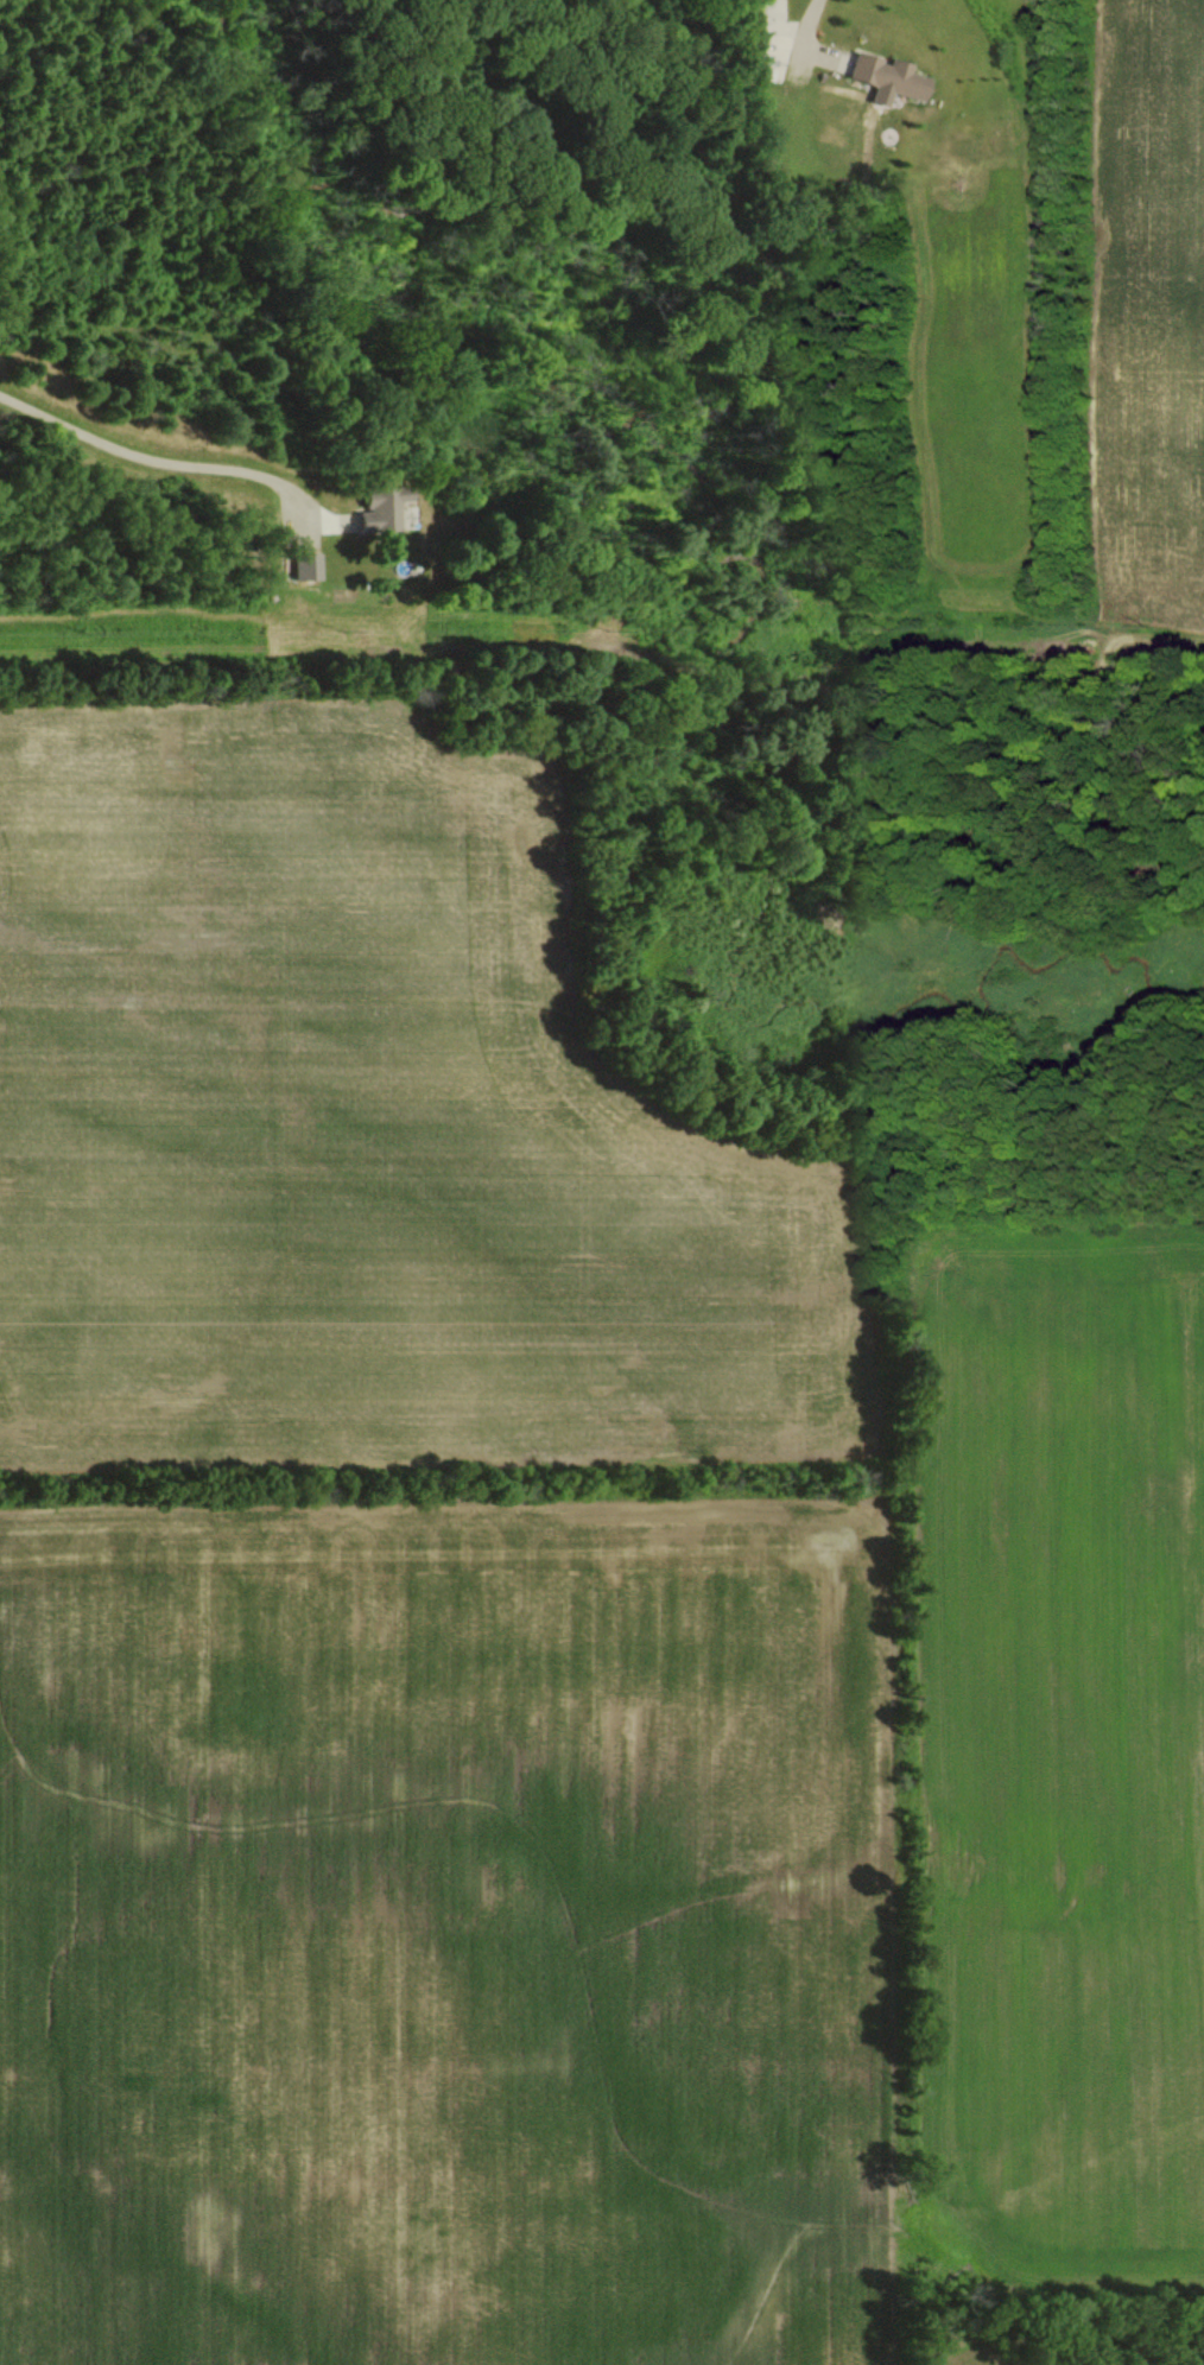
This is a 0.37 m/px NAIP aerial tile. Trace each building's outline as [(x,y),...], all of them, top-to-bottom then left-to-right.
[(841,80),(868,86),(864,103),(881,107),(884,93),(916,101),(922,77),(904,72),(906,64),(884,59),(883,60),(848,52),(841,80)] [(355,489),(356,511),(350,511),(351,532),(393,530),(392,513),(400,513),(399,487),(355,489)] [(290,580),(316,580),(315,553),(289,554),(290,580)]
